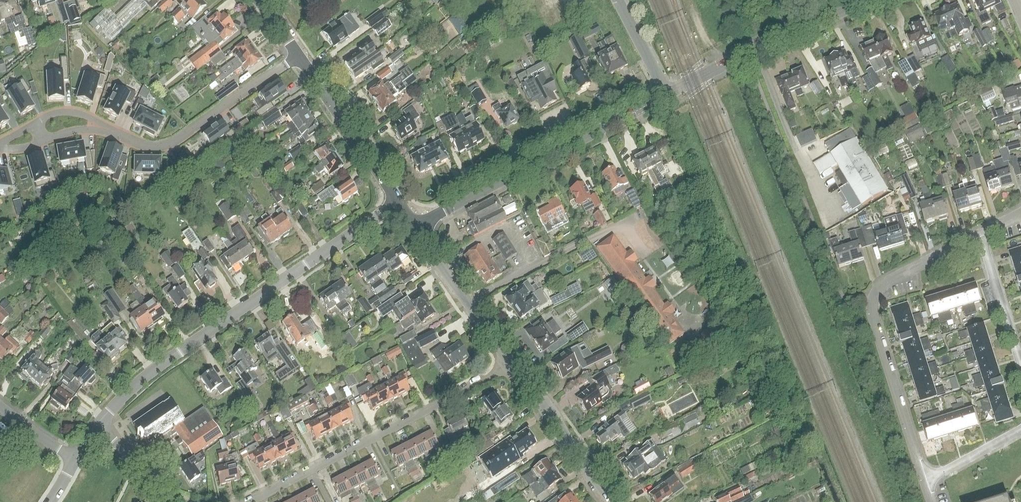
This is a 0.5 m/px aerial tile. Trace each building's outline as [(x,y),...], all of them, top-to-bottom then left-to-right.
[(13,0),(12,0),(6,2),(5,1),(2,2),(1,4),(0,5),(0,20),(1,21),(5,19),(11,35),(26,29),(18,8),(16,8),(13,0)] [(32,3),(37,1),(39,8),(49,5),(56,26),(68,22),(62,3),(57,5),(55,0),(31,0),(32,3)] [(112,40),(148,6),(141,0),(133,0),(116,16),(106,6),(93,20),(112,40)] [(148,6),(151,10),(159,2),(161,0),(141,0),(148,6)] [(170,0),(167,0),(157,9),(162,14),(173,4),(170,0)] [(194,0),(178,0),(176,2),(180,7),(170,17),(174,20),(194,0)] [(200,0),(194,0),(174,20),(178,24),(188,14),(193,19),(206,6),(200,0)] [(612,7),(609,0),(588,0),(595,15),(612,7)] [(988,1),(987,0),(973,0),(979,13),(977,14),(983,26),(991,22),(986,11),(990,9),(986,1),(988,1)] [(990,9),(994,7),(998,14),(1006,10),(1002,2),(1000,3),(998,0),(987,0),(988,1),(986,1),(990,9)] [(80,18),(76,5),(69,7),(68,8),(72,21),(80,18)] [(957,5),(945,10),(957,37),(969,31),(968,29),(972,28),(968,19),(964,21),(957,5)] [(389,15),(385,9),(380,13),(379,11),(365,21),(371,29),(389,15)] [(933,15),(940,32),(942,31),(947,41),(957,37),(945,10),(933,15)] [(203,43),(205,41),(228,21),(223,15),(220,17),(217,14),(202,27),(199,23),(191,29),(203,43)] [(330,28),(323,33),(333,47),(340,43),(341,44),(348,39),(347,37),(359,29),(349,15),(337,23),(336,21),(329,26),(330,28)] [(457,15),(449,20),(460,35),(467,30),(457,15)] [(389,16),(373,30),(378,36),(395,23),(389,16)] [(192,19),(185,26),(189,30),(196,23),(192,19)] [(1009,27),(1005,20),(1000,22),(1004,30),(1009,27)] [(210,60),(221,52),(216,47),(233,33),(231,30),(234,27),(228,21),(205,41),(209,45),(189,61),(196,71),(205,64),(210,60)] [(930,37),(924,22),(916,25),(915,24),(911,26),(911,27),(909,28),(912,35),(906,37),(910,46),(916,44),(919,53),(937,45),(934,36),(932,36),(930,37)] [(598,25),(593,27),(596,34),(601,31),(598,25)] [(22,31),(26,44),(33,42),(33,45),(35,44),(31,28),(22,31)] [(988,46),(980,29),(974,32),(982,48),(988,46)] [(994,41),(988,30),(982,33),(987,44),(994,41)] [(580,36),(570,41),(581,61),(590,56),(580,36)] [(611,63),(610,63),(615,72),(626,66),(611,36),(610,37),(611,37),(606,40),(604,41),(612,57),(609,58),(611,63)] [(892,69),(886,56),(891,54),(890,53),(892,52),(886,38),(885,38),(885,37),(874,41),(875,42),(881,58),(886,68),(887,71),(892,69)] [(228,63),(230,66),(231,65),(233,67),(255,50),(248,41),(232,53),(236,58),(228,63)] [(350,71),(378,51),(373,44),(371,41),(359,49),(361,52),(344,63),(350,71)] [(607,76),(615,72),(610,63),(611,63),(609,58),(612,57),(604,41),(598,44),(603,54),(597,57),(600,62),(599,63),(601,67),(603,67),(607,76)] [(467,48),(466,49),(470,54),(478,48),(474,42),(467,47),(467,48)] [(870,61),(873,68),(866,72),(868,75),(875,88),(882,85),(876,74),(886,68),(881,58),(875,42),(861,47),(867,62),(870,61)] [(399,48),(388,58),(392,63),(404,54),(399,48)] [(246,71),(261,59),(255,50),(233,67),(231,65),(230,66),(228,63),(223,67),(219,70),(223,74),(218,78),(222,82),(242,67),(246,71)] [(373,70),(385,62),(384,60),(378,51),(350,71),(355,79),(372,67),(373,70)] [(210,60),(215,67),(226,58),(221,52),(210,60)] [(848,86),(856,83),(856,81),(858,80),(857,78),(859,77),(851,57),(846,59),(844,53),(836,57),(843,73),(848,86)] [(913,56),(905,60),(915,77),(920,74),(919,71),(921,70),(913,56)] [(842,89),(843,88),(848,86),(843,73),(836,57),(824,61),(831,78),(838,75),(838,77),(841,75),(843,79),(839,81),(842,89)] [(947,57),(945,58),(950,67),(946,69),(949,74),(955,70),(947,57)] [(61,69),(47,70),(49,100),(63,99),(62,81),(68,81),(67,58),(60,58),(61,69)] [(915,77),(905,60),(897,65),(911,89),(920,84),(915,77)] [(590,70),(585,61),(574,66),(577,73),(572,76),(573,77),(572,79),(573,82),(575,82),(579,90),(591,84),(586,75),(588,74),(587,72),(590,70)] [(1012,65),(1015,71),(1020,68),(1020,67),(1018,62),(1012,65)] [(545,63),(517,78),(530,102),(536,99),(541,109),(557,101),(552,93),(556,91),(550,80),(553,78),(545,63)] [(414,74),(409,66),(401,72),(403,75),(385,88),(382,84),(369,93),(376,103),(414,74)] [(389,67),(377,76),(381,81),(392,71),(389,67)] [(218,78),(223,74),(219,70),(210,77),(213,81),(218,78)] [(791,77),(796,90),(794,91),(797,98),(803,95),(802,91),(800,92),(799,89),(809,86),(803,70),(790,75),(791,77)] [(86,71),(77,100),(91,104),(97,87),(102,89),(106,77),(86,71)] [(992,73),(987,76),(991,84),(996,82),(992,73)] [(414,74),(376,103),(383,112),(389,108),(392,112),(399,106),(393,98),(418,79),(414,74)] [(156,75),(146,84),(149,87),(159,78),(156,75)] [(869,92),(875,88),(868,75),(862,78),(869,92)] [(789,93),(794,91),(796,90),(791,77),(776,82),(788,112),(796,109),(794,106),(795,105),(791,96),(790,96),(789,93)] [(23,80),(5,90),(21,116),(34,108),(25,95),(30,92),(23,80)] [(519,90),(512,80),(508,83),(515,93),(519,90)] [(234,81),(221,91),(226,96),(239,87),(234,81)] [(259,119),(274,109),(270,103),(285,93),(278,82),(260,95),(267,105),(255,113),(259,119)] [(823,92),(817,82),(809,87),(815,97),(823,92)] [(184,84),(171,92),(178,103),(191,96),(184,84)] [(976,89),(978,94),(989,89),(986,84),(976,89)] [(118,85),(104,112),(117,118),(126,102),(131,105),(136,94),(118,85)] [(143,87),(138,96),(146,100),(150,94),(143,87)] [(165,88),(160,92),(164,96),(169,92),(165,88)] [(487,100),(480,88),(470,93),(477,106),(487,100)] [(989,89),(978,94),(983,104),(995,98),(991,88),(989,89)] [(1014,89),(1002,92),(1006,105),(1009,104),(1011,111),(1020,107),(1020,88),(1014,90),(1014,89)] [(138,100),(133,111),(138,114),(134,123),(147,130),(146,132),(153,136),(154,134),(156,135),(163,121),(141,110),(144,103),(138,100)] [(295,102),(288,107),(290,109),(285,112),(286,114),(292,123),(307,113),(308,112),(301,101),(296,104),(295,102)] [(500,117),(506,127),(512,123),(514,124),(516,123),(516,120),(518,119),(511,107),(504,111),(499,103),(492,107),(499,118),(500,117)] [(482,116),(476,105),(470,109),(476,120),(482,116)] [(419,117),(418,115),(416,112),(412,106),(404,111),(407,116),(403,119),(403,120),(392,128),(396,134),(396,135),(399,140),(407,135),(409,135),(416,130),(411,122),(419,117)] [(276,108),(259,120),(266,128),(282,116),(276,108)] [(991,121),(993,120),(995,128),(1014,122),(1012,115),(997,119),(994,108),(988,110),(991,121)] [(8,123),(0,110),(0,128),(8,123)] [(313,122),(307,113),(292,123),(287,126),(291,132),(286,135),(289,139),(313,122)] [(471,116),(466,119),(462,113),(455,117),(470,146),(483,139),(471,116)] [(453,128),(457,135),(449,139),(457,153),(470,146),(455,117),(454,115),(441,122),(447,132),(453,128)] [(915,115),(897,124),(902,134),(920,125),(915,115)] [(852,125),(846,116),(842,119),(848,127),(852,125)] [(239,125),(243,131),(249,126),(245,121),(239,125)] [(315,121),(313,122),(289,139),(291,142),(301,136),(302,138),(298,142),(301,146),(322,132),(315,121)] [(229,141),(243,131),(239,125),(228,133),(221,123),(203,135),(211,146),(225,136),(229,141)] [(929,124),(924,127),(927,133),(932,130),(929,124)] [(845,146),(814,164),(820,174),(838,163),(843,171),(836,174),(844,188),(840,190),(853,211),(889,190),(852,128),(839,136),(845,146)] [(924,136),(920,128),(906,135),(910,143),(924,136)] [(814,135),(799,142),(802,148),(816,141),(814,135)] [(249,137),(244,141),(251,151),(257,147),(249,137)] [(430,146),(428,142),(422,145),(434,166),(445,160),(447,159),(440,145),(429,151),(428,148),(430,146)] [(257,147),(251,151),(257,159),(267,152),(261,143),(257,147)] [(1008,147),(1009,153),(1020,150),(1020,148),(1020,143),(1008,147)] [(90,151),(84,152),(82,144),(58,149),(60,163),(84,159),(86,171),(93,170),(93,168),(90,152),(90,151)] [(321,164),(335,155),(335,154),(331,148),(330,148),(327,144),(306,158),(310,163),(316,158),(321,164)] [(421,173),(434,166),(422,145),(418,147),(421,152),(422,151),(424,153),(413,159),(421,173)] [(885,145),(876,149),(880,156),(889,152),(885,145)] [(122,151),(108,146),(105,155),(103,154),(100,161),(103,162),(100,170),(114,175),(112,180),(118,182),(122,170),(116,168),(122,151)] [(297,148),(287,155),(291,160),(301,154),(298,148),(297,148)] [(646,152),(643,154),(660,185),(665,196),(673,191),(667,179),(664,180),(657,166),(661,164),(653,149),(652,149),(650,148),(646,150),(646,152)] [(1004,164),(1011,161),(1011,159),(1008,152),(1006,148),(1000,151),(1004,164)] [(660,185),(643,154),(638,157),(636,156),(633,157),(633,159),(631,160),(640,176),(647,172),(648,175),(652,182),(654,187),(659,199),(665,196),(660,185)] [(329,176),(343,167),(335,155),(321,164),(312,171),(315,176),(324,169),(329,176)] [(56,183),(52,172),(47,173),(42,156),(28,160),(36,189),(56,183)] [(220,156),(208,164),(213,172),(225,164),(220,156)] [(973,159),(977,172),(983,170),(979,156),(972,158),(973,159)] [(182,158),(177,161),(184,171),(188,168),(182,158)] [(1019,164),(1017,158),(1011,159),(1011,161),(1015,173),(1020,171),(1020,174),(1020,163),(1019,164)] [(135,159),(135,174),(160,175),(160,160),(135,159)] [(971,174),(977,172),(973,159),(967,160),(971,174)] [(291,162),(283,168),(286,173),(294,168),(291,162)] [(1000,165),(994,167),(1001,190),(1013,186),(1008,171),(1002,173),(1000,165)] [(620,180),(613,167),(602,174),(614,197),(627,191),(624,186),(628,183),(625,177),(620,180)] [(990,193),(1001,190),(994,167),(983,171),(990,193)] [(12,187),(7,168),(0,169),(0,189),(12,187)] [(890,173),(883,176),(887,184),(894,181),(890,173)] [(941,176),(945,189),(951,187),(947,174),(941,176)] [(901,178),(911,201),(916,198),(907,175),(901,178)] [(939,191),(945,189),(941,176),(936,178),(935,178),(939,191)] [(343,202),(346,202),(348,200),(349,198),(357,192),(351,182),(349,180),(335,190),(332,186),(317,196),(322,203),(330,198),(332,201),(339,196),(343,202)] [(314,194),(325,187),(321,182),(311,189),(314,194)] [(588,194),(582,184),(570,190),(579,206),(581,205),(585,213),(601,205),(595,195),(591,197),(589,193),(588,194)] [(967,184),(963,185),(970,209),(981,206),(976,188),(969,190),(967,184)] [(958,213),(970,209),(963,185),(958,187),(960,192),(952,195),(958,213)] [(925,223),(936,220),(931,202),(927,188),(926,188),(921,189),(925,204),(920,206),(925,223)] [(643,205),(635,189),(626,194),(634,209),(643,205)] [(910,200),(906,190),(900,192),(904,202),(910,200)] [(282,200),(276,192),(271,195),(275,201),(277,204),(282,200)] [(548,202),(549,205),(536,212),(543,226),(544,226),(548,233),(568,222),(564,215),(564,214),(556,198),(548,202)] [(942,199),(931,202),(936,220),(948,216),(942,199)] [(478,209),(477,205),(466,211),(473,224),(467,226),(473,237),(478,234),(506,220),(496,200),(478,209)] [(225,211),(230,217),(235,214),(226,201),(218,206),(222,213),(225,211)] [(308,214),(301,203),(296,207),(303,217),(308,214)] [(283,238),(289,235),(288,233),(292,230),(288,224),(287,222),(289,220),(286,215),(285,215),(281,208),(276,212),(281,218),(272,224),(281,238),(282,237),(283,238)] [(245,225),(250,222),(242,209),(237,212),(245,225)] [(607,225),(600,212),(593,215),(600,229),(607,225)] [(269,244),(270,245),(281,238),(272,224),(266,215),(261,218),(265,223),(255,230),(266,246),(269,244)] [(866,215),(858,217),(860,224),(868,221),(866,215)] [(886,229),(891,248),(904,244),(901,233),(906,231),(902,215),(896,217),(883,221),(886,229)] [(242,262),(243,261),(245,262),(249,260),(248,258),(253,254),(248,247),(250,245),(245,238),(247,237),(239,225),(233,230),(235,237),(237,239),(230,244),(242,262)] [(891,248),(886,229),(877,232),(875,225),(861,229),(865,242),(875,239),(879,252),(891,248)] [(25,226),(19,230),(23,235),(28,232),(25,226)] [(182,233),(193,250),(196,249),(198,252),(197,252),(202,259),(198,262),(200,264),(193,269),(196,274),(195,275),(199,281),(200,280),(206,289),(209,287),(211,288),(214,285),(214,283),(216,282),(211,275),(213,273),(205,261),(209,258),(200,245),(201,245),(189,228),(182,233)] [(865,242),(861,229),(848,233),(852,246),(846,248),(851,264),(864,261),(859,244),(865,242)] [(16,231),(11,235),(14,241),(20,237),(16,231)] [(509,241),(504,233),(492,241),(505,261),(517,254),(512,246),(516,244),(512,238),(509,241)] [(685,333),(615,235),(597,248),(668,346),(685,333)] [(550,253),(542,238),(536,242),(544,257),(550,253)] [(215,250),(207,239),(202,243),(209,253),(215,250)] [(851,264),(846,248),(840,250),(837,239),(828,241),(830,248),(832,247),(839,268),(851,264)] [(232,269),(242,262),(230,244),(228,241),(224,244),(230,253),(225,257),(224,256),(219,259),(228,271),(232,269)] [(482,244),(464,256),(473,271),(476,269),(486,285),(501,275),(482,244)] [(409,259),(410,258),(402,247),(393,254),(392,253),(382,260),(381,260),(388,270),(390,273),(401,266),(400,264),(409,259)] [(589,247),(582,252),(589,262),(596,257),(589,247)] [(176,263),(168,251),(160,256),(168,268),(176,263)] [(1011,258),(1015,270),(1020,268),(1020,255),(1011,258)] [(369,264),(378,277),(388,270),(381,260),(382,260),(380,257),(369,264)] [(47,268),(42,263),(33,271),(41,281),(50,274),(45,269),(47,268)] [(376,283),(371,287),(377,296),(387,289),(378,277),(369,264),(359,271),(360,273),(358,274),(361,278),(363,277),(368,284),(374,280),(376,283)] [(185,277),(177,266),(172,270),(179,281),(185,277)] [(401,280),(397,283),(399,286),(405,285),(414,279),(410,274),(401,280)] [(170,285),(162,290),(166,296),(168,297),(168,296),(177,310),(188,303),(184,298),(191,294),(185,285),(181,288),(173,277),(167,281),(170,285)] [(625,294),(613,278),(604,284),(616,300),(625,294)] [(331,290),(347,313),(352,310),(345,299),(350,296),(341,283),(331,290)] [(567,291),(551,299),(554,306),(582,293),(577,283),(566,289),(567,291)] [(134,285),(128,289),(137,302),(154,326),(163,320),(162,318),(163,317),(165,315),(157,305),(155,302),(153,303),(153,302),(148,305),(143,297),(142,298),(134,285)] [(512,309),(513,309),(538,290),(535,285),(528,290),(530,293),(527,295),(521,286),(504,298),(507,303),(507,305),(509,308),(511,308),(512,309)] [(975,285),(963,289),(970,314),(976,312),(974,304),(980,302),(975,285)] [(377,296),(379,300),(381,303),(397,292),(392,286),(388,289),(388,288),(387,289),(377,296)] [(108,302),(111,307),(117,315),(125,309),(112,289),(103,295),(108,302)] [(963,307),(965,316),(970,314),(963,289),(950,293),(955,310),(963,307)] [(344,318),(349,315),(347,313),(331,290),(320,298),(321,300),(320,301),(322,304),(324,303),(328,311),(335,306),(338,310),(338,309),(344,318)] [(533,310),(546,301),(538,290),(513,309),(520,319),(528,313),(530,314),(533,312),(533,310)] [(429,304),(422,292),(407,302),(406,301),(401,293),(394,298),(378,309),(384,317),(393,311),(401,322),(428,304),(429,304)] [(950,293),(938,297),(946,322),(947,321),(951,320),(949,312),(955,310),(950,293)] [(377,296),(368,303),(370,306),(371,305),(379,300),(377,296)] [(367,314),(374,309),(371,305),(370,306),(368,303),(368,302),(364,297),(358,302),(367,314)] [(938,315),(940,323),(946,322),(938,297),(925,300),(930,317),(938,315)] [(0,305),(0,306),(4,309),(7,307),(9,304),(5,300),(0,305)] [(108,302),(101,307),(113,324),(120,320),(117,315),(111,307),(108,302)] [(144,333),(154,326),(137,302),(130,306),(136,314),(133,316),(133,317),(131,318),(141,332),(142,332),(143,331),(144,333)] [(922,319),(920,314),(911,317),(909,310),(907,303),(901,305),(891,308),(893,315),(897,327),(922,319)] [(417,327),(435,315),(428,304),(401,322),(399,323),(404,331),(415,324),(417,327)] [(0,307),(0,325),(12,312),(7,307),(4,309),(3,311),(0,307)] [(294,316),(288,320),(286,318),(283,321),(284,323),(282,324),(297,345),(312,335),(306,327),(303,329),(294,316)] [(915,328),(929,323),(927,318),(922,319),(897,327),(900,340),(917,335),(915,328)] [(270,320),(264,324),(269,331),(275,327),(270,320)] [(528,329),(527,333),(530,336),(531,337),(535,341),(556,326),(553,320),(548,324),(550,327),(548,329),(542,321),(531,329),(529,328),(528,329)] [(118,331),(112,324),(107,328),(101,333),(117,352),(126,344),(123,340),(125,338),(118,330),(118,331)] [(582,324),(567,335),(571,342),(587,330),(582,324)] [(342,336),(335,326),(330,330),(337,339),(342,336)] [(556,326),(535,341),(542,352),(548,348),(557,342),(553,336),(555,335),(560,331),(556,326)] [(971,344),(988,339),(984,326),(959,334),(960,340),(969,337),(971,344)] [(45,327),(38,336),(43,340),(50,331),(45,327)] [(418,338),(417,337),(403,344),(400,346),(410,365),(412,369),(427,361),(420,350),(439,340),(434,330),(418,338)] [(403,344),(417,337),(414,330),(400,338),(403,344)] [(30,331),(23,339),(28,344),(35,336),(30,331)] [(95,335),(92,337),(92,338),(91,340),(92,342),(92,343),(97,348),(98,349),(97,350),(101,355),(102,354),(107,360),(108,360),(110,361),(119,353),(117,352),(101,333),(100,331),(95,335)] [(318,348),(321,353),(333,345),(324,331),(315,336),(321,346),(318,348)] [(351,332),(343,339),(352,351),(361,344),(351,332)] [(270,339),(267,334),(254,343),(267,363),(278,356),(286,367),(275,374),(280,382),(300,368),(282,342),(280,343),(275,336),(270,339)] [(919,341),(917,335),(900,340),(904,352),(929,344),(927,338),(919,341)] [(8,338),(4,343),(0,347),(0,360),(3,363),(13,352),(15,354),(20,348),(8,338)] [(557,342),(548,348),(552,354),(568,343),(565,339),(560,343),(557,342)] [(988,339),(971,344),(973,350),(964,353),(966,359),(992,351),(988,339)] [(439,358),(448,372),(453,368),(461,363),(468,359),(466,356),(458,344),(446,352),(441,345),(434,349),(430,352),(431,354),(436,360),(439,358)] [(931,350),(929,344),(904,352),(908,364),(924,358),(923,352),(931,350)] [(79,346),(74,352),(78,355),(83,349),(79,346)] [(568,351),(569,352),(568,353),(566,351),(558,357),(559,358),(551,364),(557,371),(556,372),(560,377),(560,376),(561,377),(568,372),(569,373),(578,367),(577,366),(578,365),(581,369),(582,371),(591,366),(612,356),(609,350),(594,355),(587,359),(578,346),(568,351)] [(242,380),(236,385),(252,409),(259,404),(246,386),(258,378),(254,371),(257,369),(244,350),(233,357),(239,366),(235,369),(242,380)] [(29,378),(30,379),(42,366),(37,362),(39,360),(40,357),(42,355),(42,352),(41,351),(35,352),(35,354),(34,355),(33,357),(29,361),(28,360),(23,366),(24,368),(21,371),(23,373),(20,376),(26,381),(29,378)] [(73,351),(65,360),(70,364),(78,355),(73,351)] [(968,364),(976,362),(978,368),(995,363),(992,351),(966,359),(968,364)] [(927,366),(924,358),(908,364),(912,377),(937,369),(935,363),(927,366)] [(999,375),(995,363),(978,368),(981,375),(972,377),(974,383),(999,375)] [(30,379),(41,388),(40,387),(43,384),(45,386),(50,380),(49,379),(53,373),(55,373),(56,372),(58,372),(58,365),(55,366),(53,366),(51,367),(49,369),(47,371),(42,366),(30,379)] [(94,376),(95,375),(86,366),(79,374),(78,375),(77,374),(78,373),(70,367),(63,377),(64,377),(70,383),(66,388),(76,395),(82,386),(83,388),(88,383),(89,384),(91,384),(95,380),(95,378),(94,376)] [(930,377),(939,374),(937,369),(912,377),(916,389),(932,384),(930,377)] [(213,371),(201,379),(206,386),(205,387),(207,391),(208,390),(210,393),(216,389),(220,395),(231,388),(225,378),(220,382),(213,371)] [(582,394),(582,395),(577,399),(582,405),(582,407),(583,410),(585,410),(586,411),(593,405),(594,407),(601,401),(603,403),(614,395),(607,386),(608,385),(604,379),(608,376),(604,371),(591,380),(595,385),(592,388),(591,386),(583,392),(584,393),(582,394)] [(399,376),(393,380),(401,395),(410,390),(405,380),(408,379),(404,372),(398,375),(399,376)] [(357,384),(351,373),(343,378),(349,389),(357,384)] [(389,374),(385,376),(389,382),(383,385),(391,400),(401,395),(393,380),(389,374)] [(1003,387),(999,375),(974,383),(976,389),(984,386),(986,393),(1003,387)] [(65,410),(76,395),(66,388),(70,383),(64,377),(56,387),(59,389),(51,400),(52,400),(49,404),(58,409),(60,406),(65,410)] [(309,378),(304,382),(311,392),(316,388),(309,378)] [(649,384),(635,391),(637,395),(651,388),(649,384)] [(934,390),(932,384),(916,389),(919,401),(938,395),(945,393),(943,387),(934,390)] [(335,394),(330,385),(324,387),(329,397),(330,397),(333,403),(337,400),(334,395),(335,394)] [(380,406),(391,400),(383,385),(372,391),(380,406)] [(352,396),(347,387),(342,390),(347,399),(352,396)] [(1007,399),(1003,387),(986,393),(988,399),(980,402),(981,407),(1007,399)] [(366,400),(372,410),(380,406),(372,391),(366,394),(365,392),(360,395),(363,402),(366,400)] [(483,404),(493,416),(504,407),(495,395),(492,392),(484,397),(487,401),(483,404)] [(620,407),(624,414),(633,409),(634,411),(653,401),(648,392),(620,407)] [(287,407),(290,413),(308,404),(304,397),(286,406),(287,407)] [(333,405),(329,399),(325,401),(328,407),(333,405)] [(994,417),(1011,412),(1007,399),(981,407),(983,413),(991,410),(994,417)] [(163,406),(134,426),(139,434),(137,435),(141,441),(143,439),(148,447),(152,445),(154,448),(177,433),(183,442),(183,443),(193,457),(222,436),(203,409),(184,423),(169,402),(168,402),(163,405),(163,406)] [(343,406),(336,410),(344,425),(353,420),(348,410),(351,408),(347,402),(342,405),(343,406)] [(962,403),(957,405),(965,430),(977,426),(972,410),(965,412),(962,403)] [(952,434),(965,430),(957,405),(951,407),(954,416),(947,418),(952,434)] [(292,417),(290,413),(287,407),(279,411),(285,421),(292,417)] [(510,411),(508,412),(504,407),(493,416),(496,421),(493,423),(497,429),(501,427),(503,429),(513,422),(511,419),(513,418),(512,417),(514,416),(510,411)] [(314,417),(313,415),(310,409),(309,408),(305,410),(307,414),(310,419),(314,417)] [(334,430),(344,425),(336,410),(326,415),(334,430)] [(938,411),(932,413),(940,438),(952,434),(947,418),(940,420),(938,411)] [(262,412),(255,415),(258,422),(265,418),(262,412)] [(622,412),(618,416),(612,420),(598,430),(600,432),(595,436),(601,445),(608,440),(609,442),(621,433),(624,437),(630,433),(622,422),(627,419),(622,412)] [(1011,412),(994,417),(996,425),(1013,420),(1011,412)] [(687,418),(690,425),(701,420),(699,413),(687,418)] [(922,425),(927,442),(940,438),(932,413),(927,414),(929,423),(922,425)] [(316,420),(324,435),(334,430),(326,415),(316,420)] [(456,439),(470,432),(465,422),(466,421),(464,418),(463,418),(462,416),(446,424),(448,429),(444,431),(451,443),(457,440),(456,439)] [(315,440),(324,435),(316,420),(310,424),(309,422),(303,425),(302,422),(296,426),(301,435),(310,430),(315,440)] [(288,454),(280,439),(271,421),(266,423),(276,441),(270,444),(278,459),(288,454)] [(677,424),(658,433),(661,440),(673,434),(674,436),(681,433),(677,424)] [(237,431),(230,435),(232,440),(240,436),(237,431)] [(280,439),(288,454),(296,450),(291,440),(295,438),(291,431),(286,434),(286,436),(280,439)] [(522,456),(529,451),(528,450),(536,445),(527,431),(519,436),(518,435),(512,439),(511,438),(479,459),(492,478),(523,457),(522,456)] [(430,454),(433,452),(432,450),(438,446),(431,432),(421,437),(429,452),(430,454)] [(485,437),(481,432),(476,435),(483,446),(490,441),(497,437),(493,432),(485,437)] [(418,457),(429,452),(421,437),(411,443),(418,457)] [(224,440),(219,441),(221,451),(224,459),(228,458),(228,457),(226,451),(227,451),(224,440)] [(490,441),(483,446),(486,451),(493,446),(490,441)] [(645,454),(655,447),(651,441),(630,455),(632,458),(622,465),(627,473),(645,461),(644,460),(647,457),(645,454)] [(401,448),(408,462),(418,457),(411,443),(401,448)] [(259,469),(268,465),(260,450),(257,444),(245,450),(248,456),(251,461),(254,460),(259,469)] [(268,465),(278,459),(270,444),(260,450),(268,465)] [(643,473),(644,475),(665,461),(655,447),(645,454),(647,457),(644,460),(645,461),(627,473),(632,480),(643,473)] [(398,468),(408,462),(401,448),(390,453),(398,468)] [(457,460),(463,457),(460,451),(454,455),(457,460)] [(203,452),(180,468),(190,483),(200,476),(193,466),(206,457),(203,452)] [(229,483),(240,480),(235,463),(237,463),(235,455),(228,457),(228,458),(224,459),(225,466),(229,483)] [(372,461),(362,467),(369,481),(380,475),(372,461)] [(539,481),(554,470),(547,461),(522,479),(530,488),(539,481)] [(693,463),(679,472),(683,479),(697,471),(693,463)] [(225,466),(215,469),(219,485),(229,483),(225,466)] [(748,466),(740,470),(743,475),(750,471),(748,466)] [(359,486),(369,481),(362,467),(352,472),(359,486)] [(417,468),(408,473),(412,479),(420,474),(417,468)] [(539,481),(530,488),(537,498),(546,491),(561,480),(554,470),(539,481)] [(349,491),(359,486),(352,472),(342,477),(349,491)] [(490,491),(494,497),(520,480),(516,474),(490,491)] [(754,474),(745,478),(748,483),(756,479),(754,474)] [(332,482),(339,496),(349,491),(342,477),(332,482)] [(679,483),(674,477),(662,485),(661,483),(657,487),(658,488),(649,495),(654,501),(662,501),(661,501),(671,495),(668,491),(679,483)] [(745,497),(740,487),(727,494),(730,501),(734,501),(745,497)] [(303,495),(307,501),(319,501),(313,490),(303,495)]
